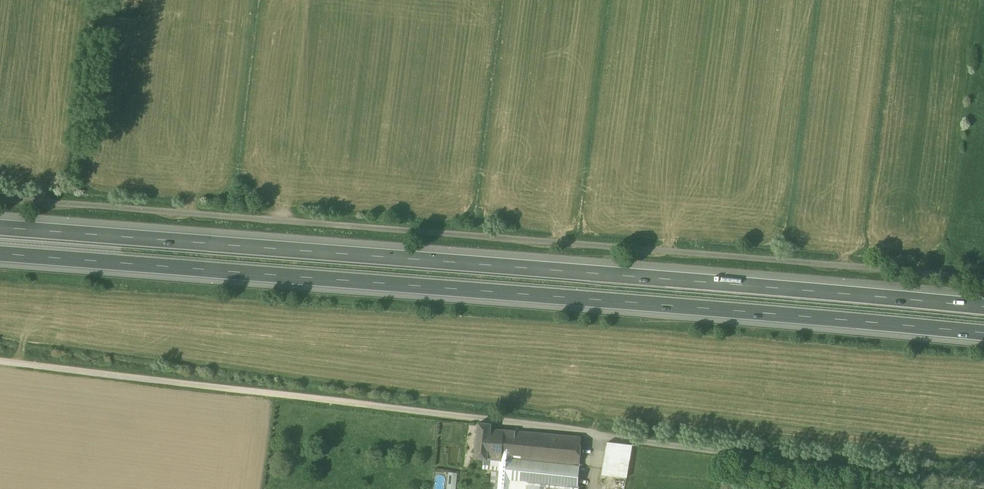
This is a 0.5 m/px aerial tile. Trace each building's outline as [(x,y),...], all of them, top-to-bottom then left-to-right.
[(480,420),(478,454),(502,457),(500,488),(513,488),(514,480),(532,481),(582,485),(584,433),(496,425),(496,421),(480,420)] [(636,441),(611,438),(606,472),(632,475),(636,441)] [(452,471),(451,488),(459,488),(460,473),(452,471)]
